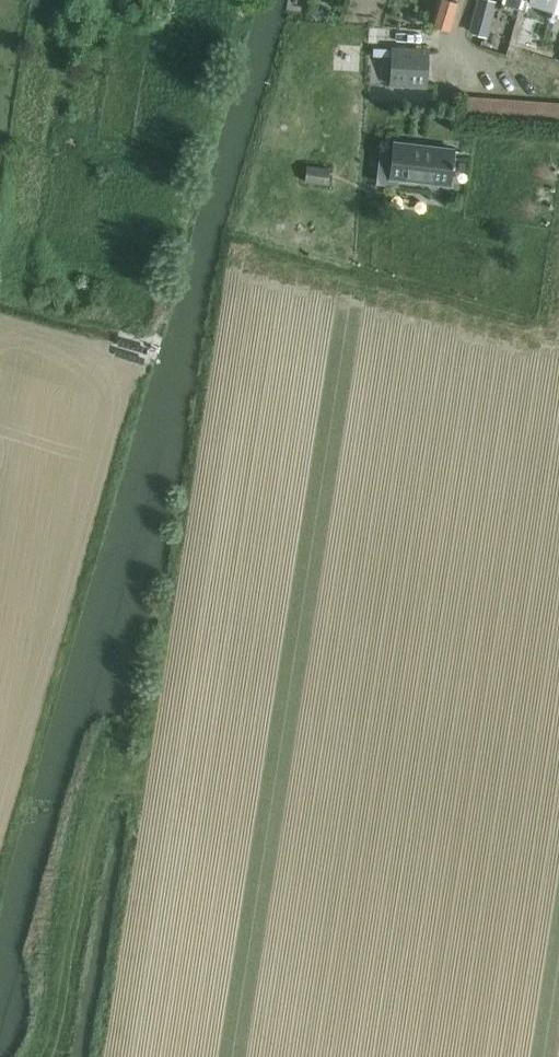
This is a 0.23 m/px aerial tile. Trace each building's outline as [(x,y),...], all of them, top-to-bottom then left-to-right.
[(431,23),(449,29),(458,1),(455,0),(438,0),(431,23)] [(468,31),(471,32),(486,36),(491,20),(496,1),(495,0),(493,0),(477,0),(473,15),(472,19),(468,31)] [(552,9),(554,0),(527,0),(526,1),(552,9)] [(391,70),(390,84),(425,86),(426,71),(427,50),(392,47),(392,49),(392,57),(391,70)] [(394,141),(389,179),(449,186),(453,148),(394,141)] [(306,165),(304,182),(327,185),(329,168),(306,165)]
